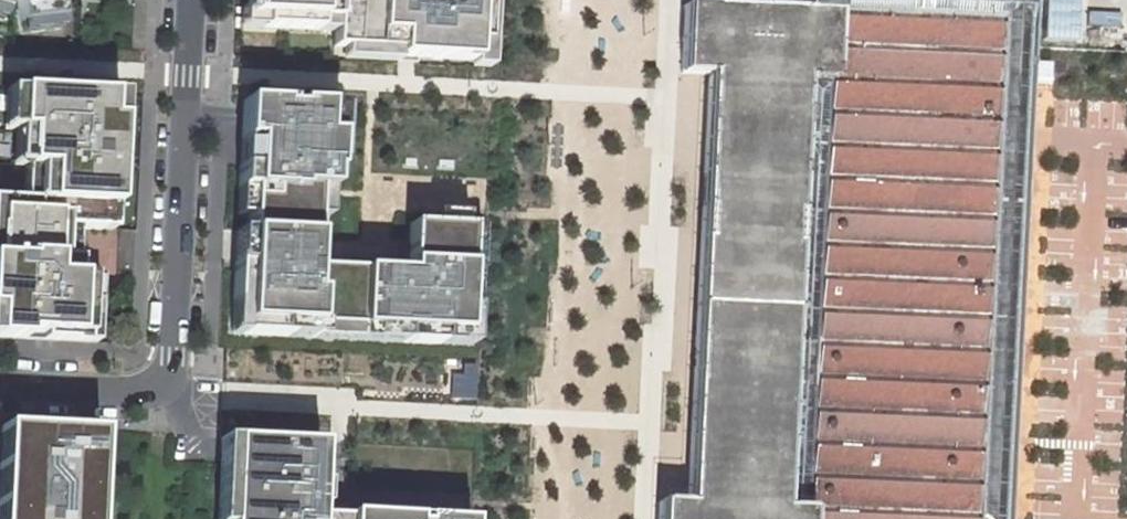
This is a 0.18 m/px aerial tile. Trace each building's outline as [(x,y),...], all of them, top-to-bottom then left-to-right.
[(8,19),(14,0),(0,0),(0,17),(8,19)] [(26,33),(67,28),(63,0),(21,0),(26,33)] [(250,11),(253,11),(253,19),(265,19),(264,31),(318,33),(318,22),(336,22),(335,50),(399,52),(399,59),(420,60),(477,62),(477,43),(490,43),(491,0),(251,0),(250,11)] [(838,17),(837,82),(810,80),(788,509),(813,511),(813,518),(1007,518),(1031,135),(1037,52),(1038,40),(1040,0),(839,0),(838,17)] [(688,10),(685,76),(711,78),(689,503),(664,502),(663,518),(813,518),(813,511),(788,509),(810,80),(837,82),(838,17),(688,10)] [(89,342),(92,278),(81,277),(82,259),(68,259),(70,229),(106,230),(107,207),(118,207),(123,120),(112,119),(113,95),(22,91),(20,131),(31,132),(29,167),(41,167),(39,201),(4,200),(3,225),(0,225),(0,338),(89,342)] [(407,343),(444,344),(444,333),(476,334),(477,308),(466,307),(467,292),(475,292),(476,266),(471,266),(473,227),(413,225),(412,245),(398,245),(397,272),(316,268),(318,217),(332,218),(334,172),(337,173),(339,136),(326,135),(327,106),(246,102),(242,189),(253,189),(250,265),(238,265),(236,302),(249,303),(247,335),(317,338),(318,327),(407,330),(407,343)] [(318,327),(317,338),(407,343),(407,330),(318,327)] [(5,427),(0,518),(99,518),(104,432),(5,427)] [(223,466),(233,466),(231,518),(340,518),(319,518),(323,443),(285,441),(285,443),(224,440),(223,466)] [(233,466),(223,466),(221,518),(231,518),(233,466)]
